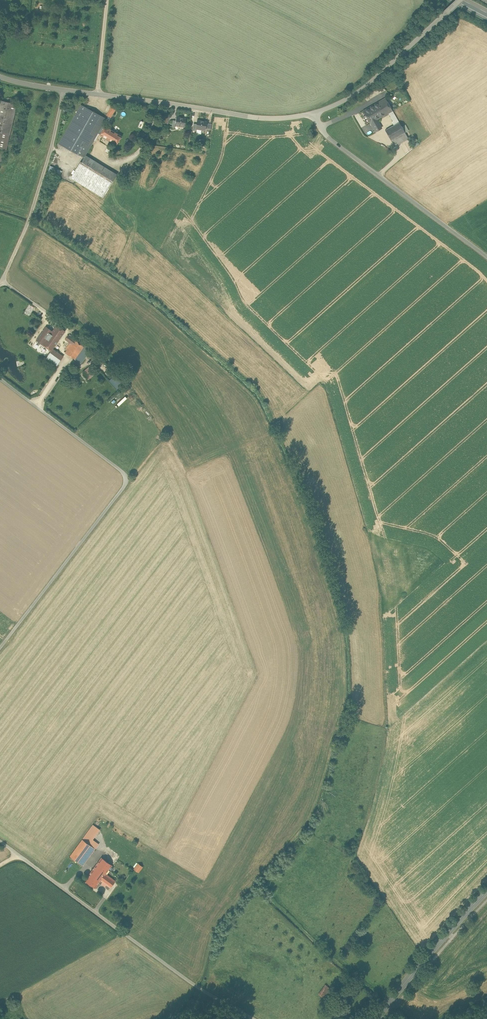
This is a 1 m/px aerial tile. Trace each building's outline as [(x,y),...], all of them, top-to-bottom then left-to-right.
[(385,98),(378,103),(384,115),(388,113),(392,110),(385,98)] [(6,149),(17,104),(0,100),(0,148),(6,149)] [(378,103),(364,111),(376,131),(382,128),(376,119),(384,115),(378,103)] [(81,104),(59,143),(66,148),(89,109),(81,104)] [(112,105),(106,115),(111,118),(117,107),(112,105)] [(89,109),(66,148),(76,154),(99,114),(89,109)] [(399,122),(392,110),(388,113),(390,115),(393,121),(392,122),(394,125),(385,130),(394,146),(408,138),(399,122)] [(99,114),(76,154),(84,158),(86,155),(98,133),(103,125),(106,119),(99,114)] [(186,118),(176,117),(176,120),(175,125),(185,127),(186,118)] [(207,121),(197,120),(197,124),(196,129),(205,130),(207,121)] [(107,127),(105,126),(103,125),(98,133),(100,134),(100,135),(117,144),(121,136),(107,128),(107,127)] [(116,174),(86,155),(84,158),(72,178),(102,197),(110,184),(116,174)] [(60,176),(63,170),(50,165),(48,171),(60,176)] [(65,331),(57,325),(52,331),(61,337),(65,331)] [(46,326),(36,340),(51,351),(46,358),(57,365),(63,356),(52,349),(61,337),(52,331),(46,326)] [(74,339),(71,344),(70,343),(66,349),(67,349),(65,352),(78,361),(87,348),(74,339)] [(88,379),(94,376),(90,367),(83,370),(88,379)] [(70,370),(63,377),(67,380),(73,373),(70,370)] [(93,824),(82,839),(95,848),(98,845),(92,840),(100,829),(93,824)] [(82,839),(70,855),(79,862),(81,859),(83,856),(86,852),(90,855),(95,848),(82,839)] [(115,881),(105,874),(112,865),(102,857),(92,871),(102,878),(101,879),(111,886),(115,881)] [(102,878),(92,871),(85,880),(95,887),(101,879),(102,878)] [(326,986),(319,994),(323,997),(330,989),(326,986)]
